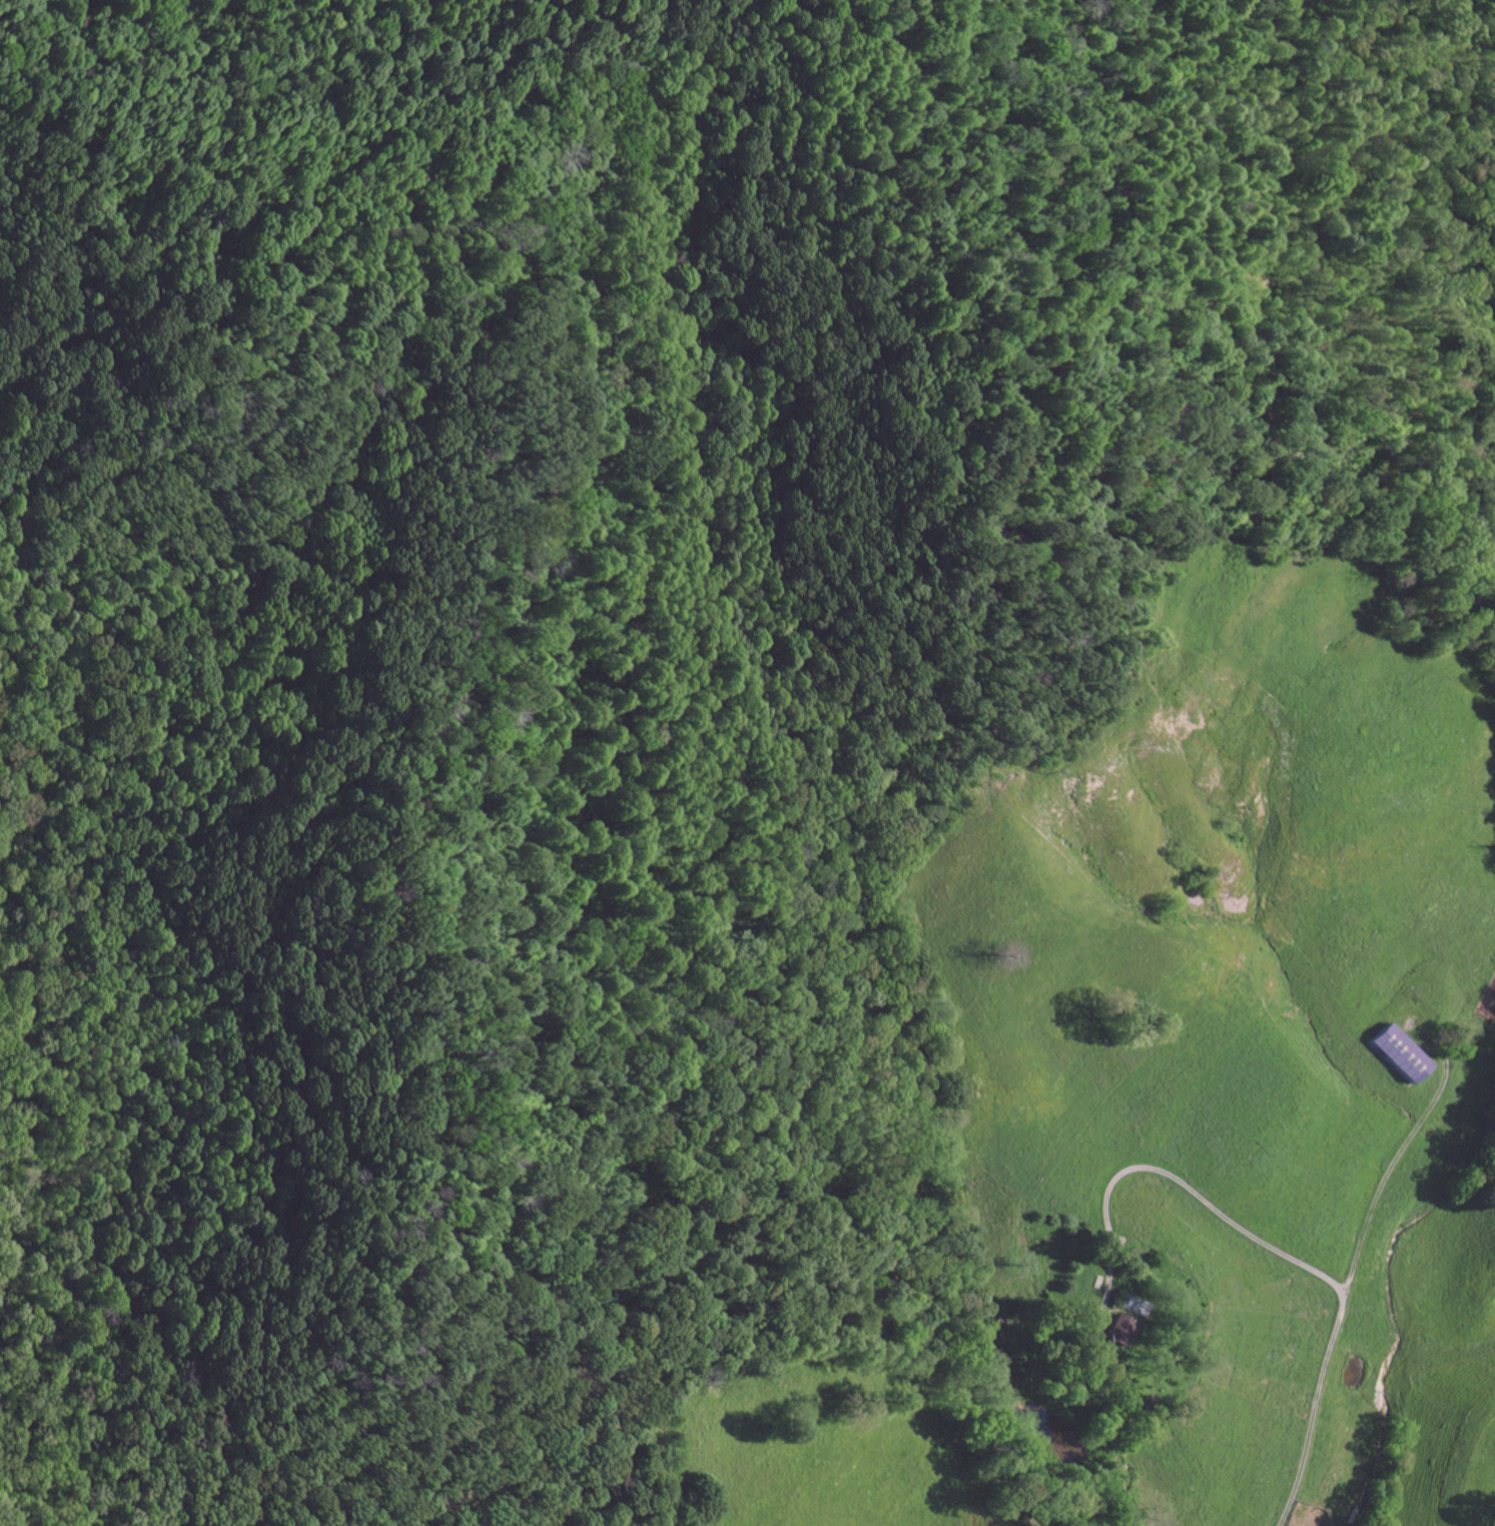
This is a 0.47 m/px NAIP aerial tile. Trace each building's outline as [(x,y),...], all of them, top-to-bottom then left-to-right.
[(1362,1042),(1403,1086),(1423,1067),(1383,1023),(1362,1042)]
